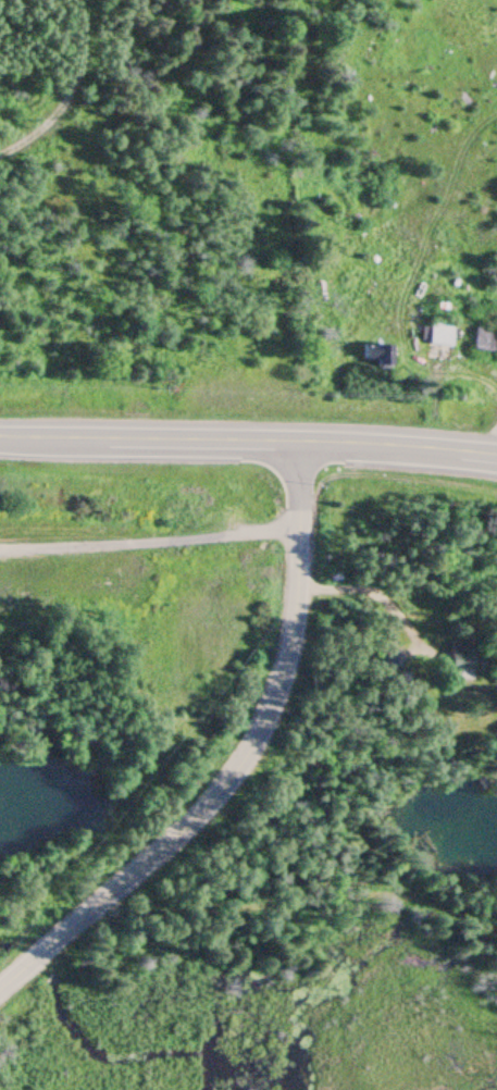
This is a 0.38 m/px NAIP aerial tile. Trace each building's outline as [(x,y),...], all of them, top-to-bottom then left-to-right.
[(450,347),(450,324),(429,324),(429,347),(450,347)] [(492,354),(495,331),(475,329),(472,351),(492,354)] [(375,371),(390,371),(390,348),(362,348),(362,363),(375,363),(375,371)] [(449,642),(449,671),(472,671),(472,648),(460,648),(460,642),(449,642)]
